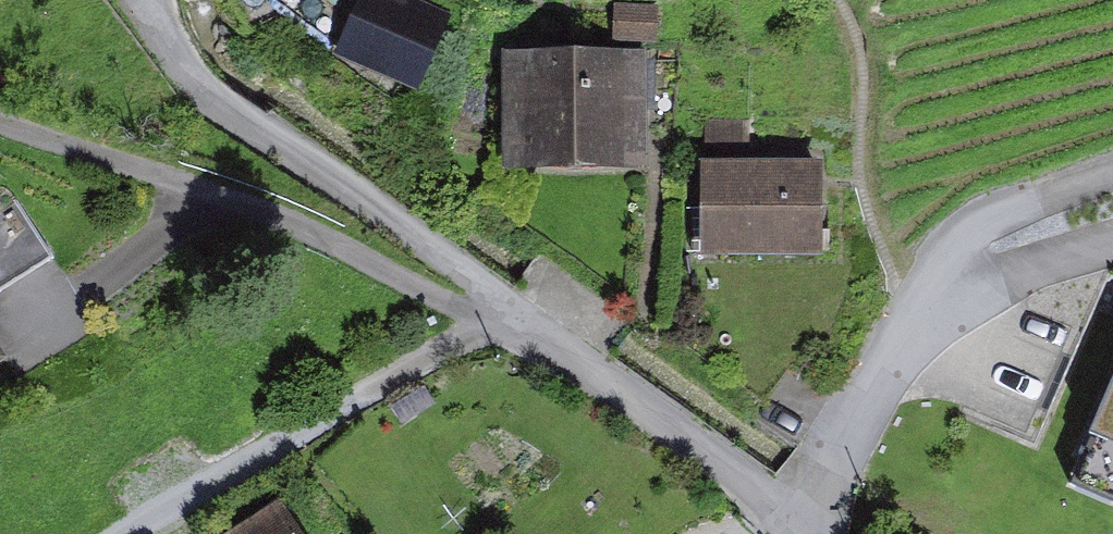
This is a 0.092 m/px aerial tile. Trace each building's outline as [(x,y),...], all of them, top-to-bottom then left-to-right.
[(404,0),(365,0),(340,53),(416,88),(447,20),(404,0)] [(663,41),(663,0),(617,0),(616,40),(663,41)] [(627,57),(511,53),(508,167),(624,171),(627,57)] [(813,157),(686,166),(692,254),(819,246),(813,157)] [(52,260),(11,194),(0,201),(0,292),(52,260)] [(1061,480),(1112,503),(1112,362),(1061,480)] [(271,506),(224,533),(288,533),(271,506)]
